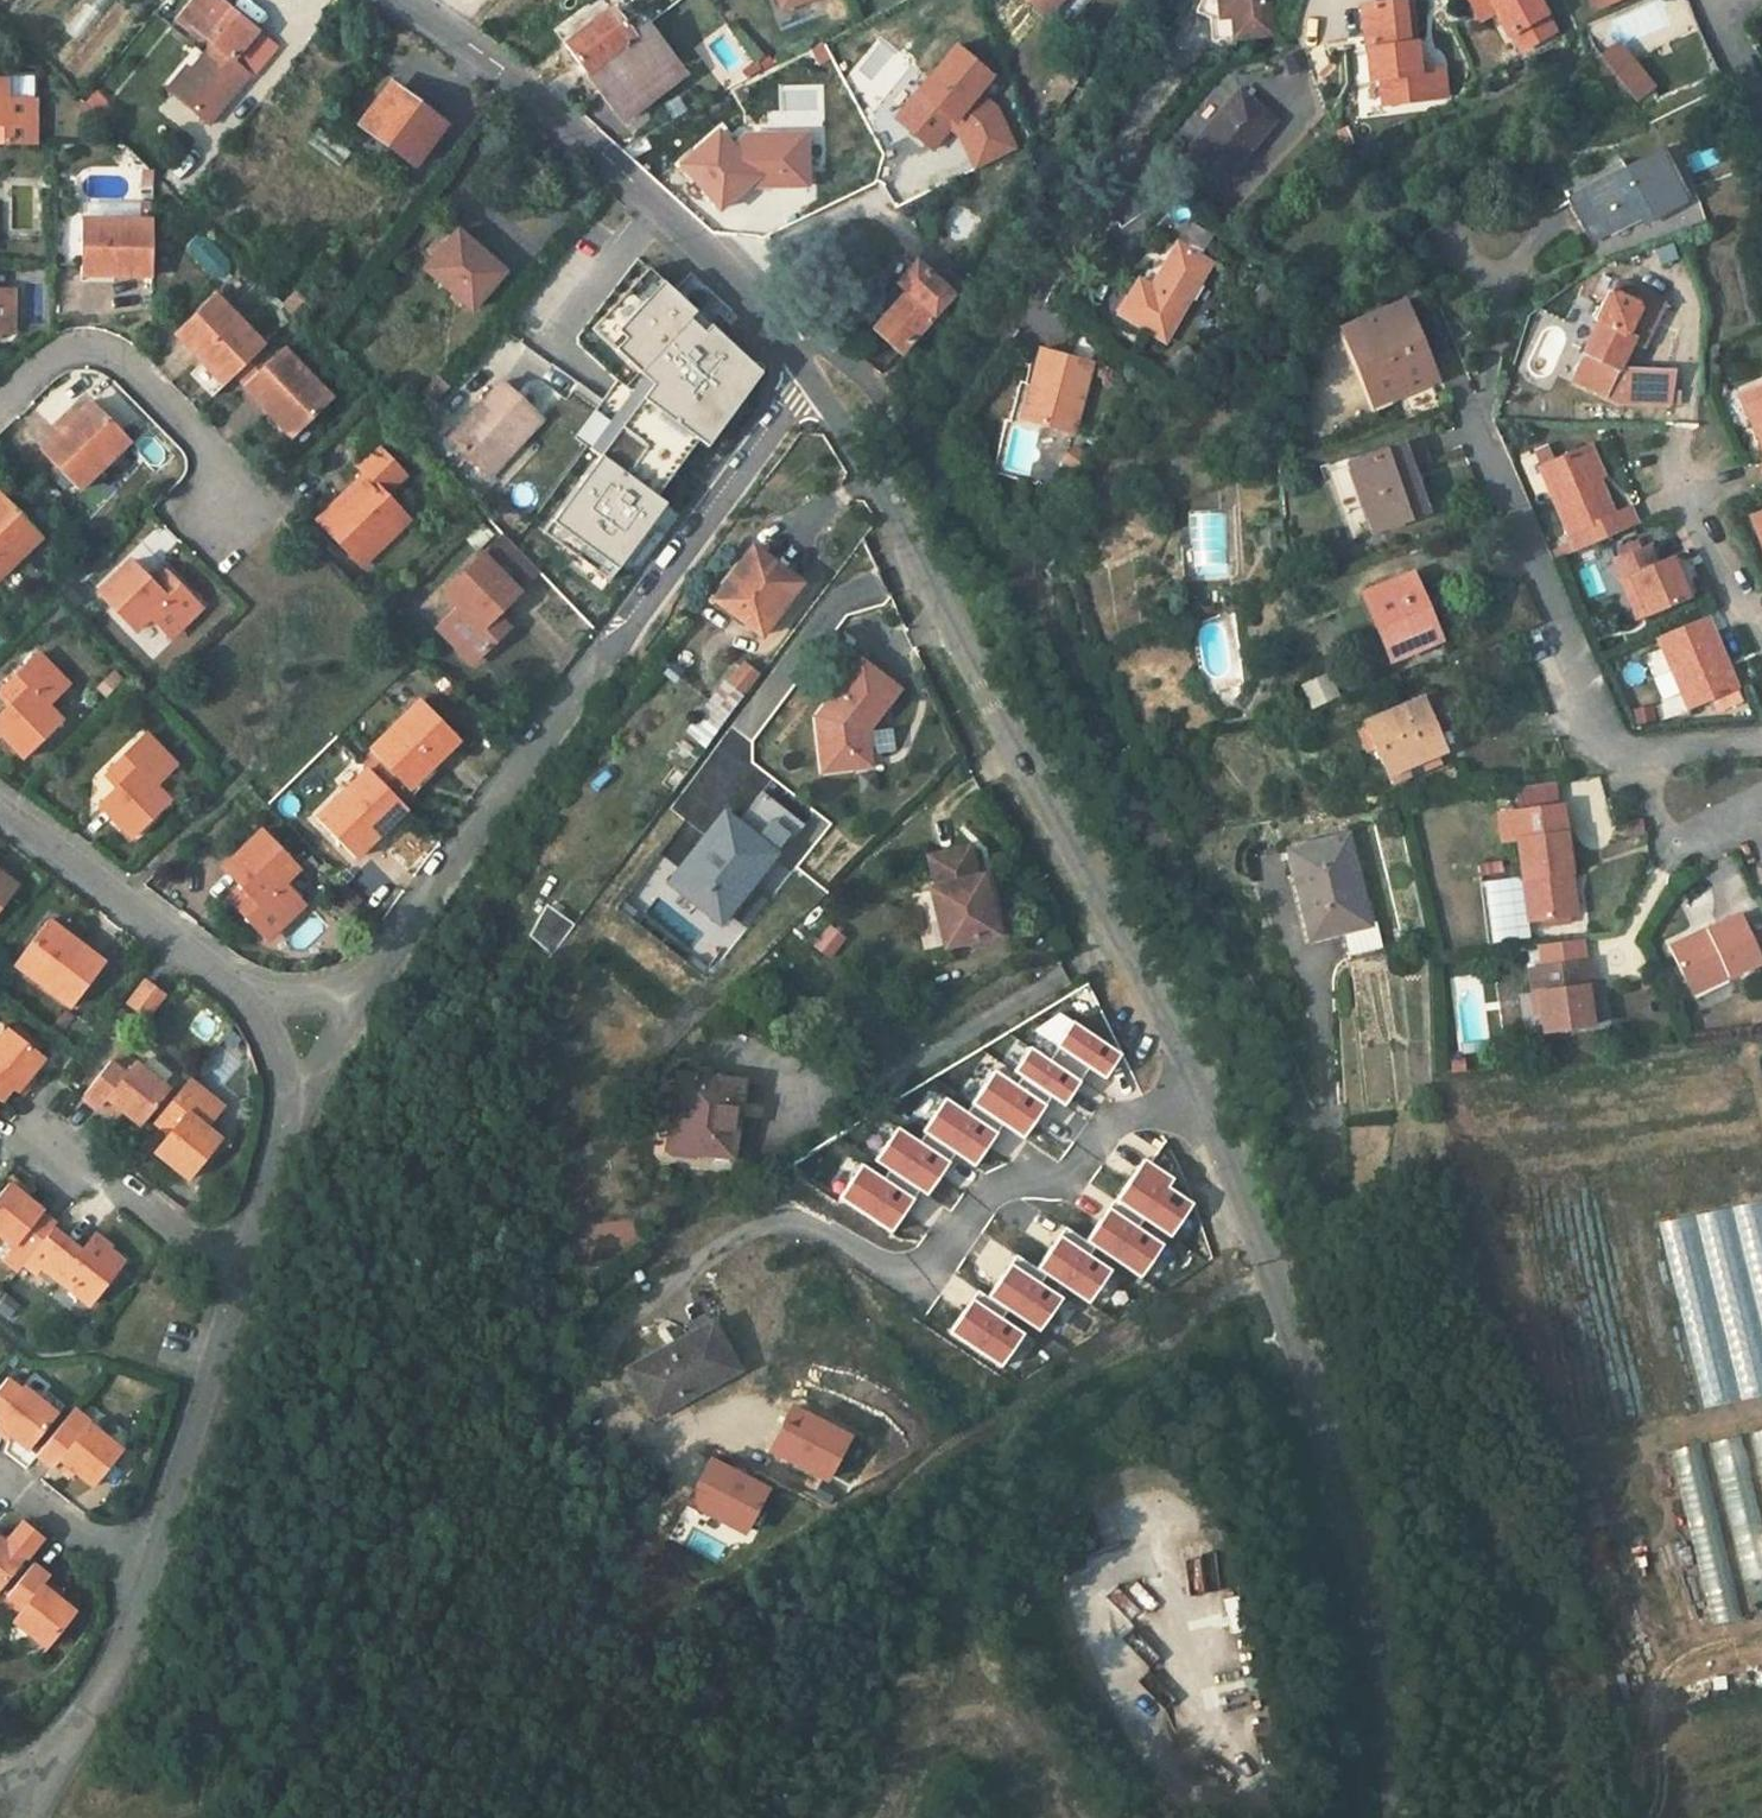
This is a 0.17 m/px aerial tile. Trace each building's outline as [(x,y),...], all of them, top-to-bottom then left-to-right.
[(275,48),(225,6),(218,0),(197,0),(178,22),(198,39),(202,35),(213,45),(191,71),(172,94),(208,124),(249,75),(251,77),(275,48)] [(788,0),(779,0),(782,9),(790,6),(788,0)] [(1043,13),(1054,0),(1027,0),(1043,13)] [(1061,0),(1054,0),(1043,13),(1048,17),(1061,0)] [(1218,0),(1200,0),(1195,12),(1209,18),(1220,16),(1218,0)] [(1269,0),(1218,0),(1220,16),(1209,18),(1212,41),(1273,33),(1269,0)] [(1419,72),(1410,0),(1401,2),(1411,73),(1419,72)] [(1484,0),(1471,0),(1469,1),(1480,18),(1490,12),(1484,0)] [(1536,0),(1484,0),(1490,12),(1504,35),(1507,34),(1519,27),(1529,44),(1553,30),(1536,0)] [(1696,29),(1684,0),(1657,0),(1608,20),(1616,40),(1635,32),(1642,50),(1696,29)] [(1383,104),(1446,96),(1442,69),(1419,72),(1411,73),(1401,2),(1361,7),(1370,80),(1380,79),(1383,104)] [(684,73),(646,24),(639,30),(632,35),(612,9),(564,45),(622,120),(684,73)] [(1529,44),(1519,27),(1507,34),(1517,51),(1529,44)] [(1623,38),(1599,52),(1632,106),(1656,91),(1623,38)] [(985,95),(999,78),(959,46),(900,121),(935,148),(950,129),(958,135),(975,170),(1020,148),(1000,108),(985,95)] [(776,63),(771,54),(762,59),(767,68),(776,63)] [(1311,75),(1304,59),(1288,65),(1295,81),(1311,75)] [(172,94),(191,71),(184,65),(165,87),(172,94)] [(30,101),(4,101),(4,81),(0,81),(0,144),(30,144),(30,101)] [(30,101),(31,81),(4,81),(4,101),(30,101)] [(427,111),(390,84),(386,89),(423,116),(427,111)] [(444,124),(427,111),(423,116),(386,89),(360,124),(415,164),(444,124)] [(1225,179),(1275,121),(1239,89),(1189,147),(1225,179)] [(112,108),(97,92),(85,104),(97,116),(100,120),(112,108)] [(85,104),(82,102),(75,109),(90,124),(97,116),(85,104)] [(352,153),(319,128),(308,142),(341,167),(352,153)] [(805,133),(740,134),(729,143),(719,133),(684,164),(725,210),(750,187),(806,186),(805,133)] [(1686,199),(1661,151),(1626,169),(1568,199),(1589,239),(1646,210),(1650,218),(1686,199)] [(1568,199),(1626,169),(1622,161),(1564,191),(1568,199)] [(153,185),(153,173),(150,170),(143,170),(143,184),(153,185)] [(152,220),(152,202),(140,202),(140,220),(152,220)] [(152,274),(152,220),(140,220),(80,219),(79,265),(95,265),(95,274),(145,274),(152,274)] [(504,271),(458,231),(425,268),(472,308),(504,271)] [(1165,340),(1210,263),(1177,243),(1151,287),(1138,279),(1119,313),(1165,340)] [(906,291),(872,329),(899,353),(961,284),(946,271),(950,267),(928,247),(897,282),(906,291)] [(169,263),(171,258),(171,257),(167,252),(163,252),(159,254),(157,259),(159,263),(161,265),(164,265),(167,265),(169,263)] [(95,274),(95,265),(79,265),(79,274),(95,274)] [(620,332),(666,283),(651,268),(594,329),(616,350),(627,338),(620,332)] [(1611,292),(1616,281),(1602,274),(1592,295),(1603,301),(1606,293),(1611,292)] [(1292,292),(1274,275),(1259,290),(1278,307),(1292,292)] [(1632,366),(1655,316),(1640,309),(1638,304),(1642,294),(1616,281),(1611,292),(1606,293),(1603,301),(1595,317),(1597,322),(1572,377),(1605,394),(1617,370),(1621,361),(1632,366)] [(616,350),(656,387),(554,519),(620,566),(653,520),(668,500),(658,493),(700,437),(709,443),(764,369),(666,283),(620,332),(627,338),(616,350)] [(14,290),(0,289),(0,334),(13,334),(14,290)] [(264,346),(214,294),(175,332),(203,360),(205,363),(212,356),(232,377),(234,375),(261,348),(264,346)] [(294,294),(282,306),(293,317),(298,321),(309,309),(294,294)] [(1655,316),(1661,303),(1642,294),(1638,304),(1640,309),(1655,316)] [(1389,309),(1343,329),(1375,403),(1433,378),(1403,310),(1392,315),(1389,309)] [(244,385),(271,359),(261,348),(234,375),(244,385)] [(332,399),(282,348),(271,359),(244,385),(282,425),(289,419),(300,430),(332,399)] [(1073,432),(1092,363),(1040,349),(1022,419),(1073,432)] [(232,377),(212,356),(205,363),(225,384),(232,377)] [(1113,362),(1108,356),(1103,360),(1108,366),(1113,362)] [(225,384),(205,363),(203,360),(189,374),(212,397),(225,384)] [(1632,366),(1621,361),(1617,370),(1630,371),(1632,366)] [(1668,403),(1669,372),(1630,371),(1617,370),(1605,394),(1617,400),(1668,403)] [(433,402),(446,387),(434,377),(421,393),(428,398),(433,402)] [(540,416),(504,383),(451,441),(487,474),(540,416)] [(1739,393),(1761,448),(1761,383),(1739,393)] [(78,489),(129,439),(92,401),(40,451),(42,452),(35,458),(52,476),(59,469),(78,489)] [(300,430),(289,419),(282,425),(293,437),(300,430)] [(1426,462),(1418,440),(1417,440),(1401,446),(1409,468),(1426,462)] [(1409,468),(1401,446),(1348,464),(1371,531),(1425,512),(1409,468)] [(1613,513),(1585,446),(1553,460),(1541,465),(1539,466),(1571,541),(1575,551),(1636,525),(1628,507),(1613,513)] [(1089,458),(1074,447),(1064,461),(1078,472),(1089,458)] [(1553,460),(1547,447),(1535,452),(1541,465),(1553,460)] [(411,521),(389,497),(408,478),(380,449),(359,469),(368,478),(374,484),(345,512),(339,506),(320,525),(363,568),(411,521)] [(1371,531),(1348,464),(1328,471),(1352,538),(1371,531)] [(345,512),(374,484),(368,478),(339,506),(345,512)] [(41,536),(0,494),(0,575),(41,536)] [(992,511),(988,504),(982,507),(986,515),(992,511)] [(1750,514),(1761,542),(1761,509),(1750,514)] [(620,566),(554,519),(546,529),(612,576),(620,566)] [(478,550),(494,535),(482,523),(466,538),(478,550)] [(518,596),(496,573),(519,550),(503,534),(443,592),(458,606),(438,625),(474,662),(507,630),(495,618),(518,596)] [(1641,549),(1637,540),(1615,549),(1619,558),(1641,549)] [(1575,551),(1571,541),(1549,551),(1553,560),(1575,551)] [(1677,571),(1671,556),(1655,563),(1648,546),(1641,549),(1619,558),(1613,561),(1637,619),(1688,597),(1677,571)] [(752,547),(714,599),(762,635),(800,582),(752,547)] [(518,596),(541,573),(519,550),(496,573),(518,596)] [(199,604),(167,571),(154,583),(132,561),(98,594),(133,630),(149,616),(168,635),(199,604)] [(1104,591),(1101,571),(1090,573),(1093,593),(1104,591)] [(1440,638),(1412,573),(1362,594),(1389,660),(1440,638)] [(89,600),(77,587),(66,598),(79,611),(89,600)] [(1722,651),(1707,615),(1657,636),(1688,710),(1714,699),(1737,689),(1722,651)] [(152,659),(168,645),(145,621),(130,635),(152,659)] [(39,653),(5,685),(18,698),(12,704),(0,715),(0,731),(24,757),(64,719),(50,704),(69,685),(39,653)] [(816,717),(823,770),(855,767),(853,749),(868,747),(866,731),(898,689),(861,659),(840,687),(845,691),(834,705),(829,701),(816,717)] [(745,663),(728,683),(741,693),(757,673),(745,663)] [(1325,669),(1295,681),(1305,707),(1335,695),(1325,669)] [(724,680),(686,730),(705,746),(743,695),(741,693),(728,683),(724,680)] [(5,685),(0,690),(0,691),(12,704),(18,698),(5,685)] [(840,687),(829,701),(834,705),(845,691),(840,687)] [(1742,701),(1737,689),(1714,699),(1719,711),(1742,701)] [(1435,729),(1430,717),(1441,712),(1443,711),(1435,692),(1366,721),(1366,723),(1372,738),(1387,773),(1436,753),(1444,749),(1435,729)] [(420,777),(459,738),(421,699),(370,750),(372,752),(381,760),(402,782),(414,770),(420,777)] [(1441,712),(1430,717),(1435,729),(1446,724),(1441,712)] [(1372,738),(1366,723),(1362,725),(1358,726),(1364,742),(1372,738)] [(155,787),(177,765),(145,734),(111,768),(123,780),(100,804),(133,837),(169,801),(155,787)] [(853,749),(855,767),(871,765),(868,747),(853,749)] [(370,771),(381,760),(372,752),(361,762),(368,769),(370,771)] [(1436,753),(1387,773),(1391,782),(1439,762),(1436,753)] [(1457,775),(1453,767),(1441,773),(1444,780),(1457,775)] [(393,820),(385,812),(398,800),(397,799),(370,771),(368,769),(317,819),(354,858),(393,820)] [(408,788),(420,777),(414,770),(402,782),(408,788)] [(404,807),(416,796),(408,788),(397,799),(398,800),(404,807)] [(393,820),(406,808),(404,807),(398,800),(385,812),(393,820)] [(760,829),(781,845),(791,832),(754,803),(738,823),(754,836),(760,829)] [(724,812),(669,882),(720,922),(772,856),(752,839),(754,836),(738,823),(732,819),(724,812)] [(303,825),(293,815),(286,822),(296,832),(303,825)] [(1644,833),(1642,818),(1626,820),(1629,836),(1644,833)] [(1564,832),(1563,826),(1520,832),(1521,838),(1564,832)] [(754,836),(752,839),(772,856),(781,845),(760,829),(754,836)] [(283,882),(298,868),(262,830),(223,868),(246,892),(233,904),(265,937),(302,901),(283,882)] [(1571,872),(1566,831),(1564,832),(1521,838),(1516,838),(1527,921),(1570,915),(1564,873),(1571,872)] [(1368,922),(1348,836),(1293,849),(1295,858),(1289,859),(1293,876),(1299,875),(1302,888),(1298,889),(1310,936),(1344,928),(1368,922)] [(930,888),(945,946),(997,933),(982,875),(976,876),(969,846),(928,857),(936,886),(930,888)] [(1295,858),(1293,849),(1287,851),(1289,859),(1295,858)] [(1577,914),(1571,872),(1564,873),(1570,915),(1577,914)] [(16,885),(0,873),(0,907),(16,885)] [(544,906),(528,935),(551,955),(573,926),(544,906)] [(1739,913),(1671,945),(1691,987),(1725,970),(1728,976),(1761,960),(1750,935),(1739,913)] [(48,920),(15,963),(72,1006),(105,963),(80,944),(48,920)] [(1368,922),(1344,928),(1349,952),(1374,946),(1368,922)] [(829,947),(836,939),(824,929),(817,937),(829,947)] [(1750,935),(1761,960),(1761,929),(1750,935)] [(1593,1025),(1587,986),(1593,985),(1590,960),(1528,968),(1532,993),(1538,992),(1543,1031),(1593,1025)] [(1728,976),(1725,970),(1691,987),(1694,993),(1728,976)] [(144,981),(128,1002),(146,1015),(162,994),(144,981)] [(67,1010),(51,1031),(58,1036),(73,1015),(67,1010)] [(123,1010),(116,1019),(128,1028),(135,1019),(123,1010)] [(1100,1081),(1117,1056),(1068,1023),(1044,1058),(1079,1081),(1086,1071),(1100,1081)] [(15,1026),(12,1030),(38,1052),(41,1048),(15,1026)] [(1,1101),(12,1088),(16,1091),(30,1074),(44,1057),(38,1052),(12,1030),(9,1028),(0,1040),(0,1101),(1,1101)] [(1044,1058),(1030,1048),(1014,1072),(1017,1075),(1052,1098),(1063,1105),(1079,1081),(1044,1058)] [(119,1049),(110,1061),(126,1073),(135,1062),(119,1049)] [(110,1061),(84,1094),(101,1107),(104,1103),(108,1098),(123,1110),(142,1125),(170,1089),(135,1062),(126,1073),(110,1061)] [(30,1074),(16,1091),(22,1096),(35,1079),(30,1074)] [(671,1123),(668,1148),(734,1157),(739,1112),(734,1111),(735,1104),(740,1104),(743,1081),(682,1074),(676,1123),(671,1123)] [(1017,1075),(1009,1087),(990,1074),(970,1103),(1004,1126),(1024,1139),(1052,1098),(1017,1075)] [(189,1079),(160,1116),(174,1128),(169,1134),(155,1151),(189,1179),(221,1139),(207,1127),(223,1107),(189,1079)] [(108,1098),(104,1103),(119,1115),(123,1110),(108,1098)] [(970,1103),(963,1113),(943,1100),(922,1132),(955,1154),(976,1168),(1004,1126),(970,1103)] [(160,1116),(155,1122),(169,1134),(174,1128),(160,1116)] [(922,1132),(913,1144),(892,1130),(872,1159),(885,1168),(919,1191),(927,1196),(955,1154),(922,1132)] [(1140,1217),(1170,1237),(1191,1205),(1166,1189),(1173,1179),(1144,1159),(1087,1243),(1097,1249),(1112,1259),(1142,1279),(1163,1247),(1133,1227),(1140,1217)] [(885,1168),(878,1178),(858,1165),(837,1197),(891,1233),(919,1191),(885,1168)] [(13,1178),(9,1184),(26,1197),(30,1192),(13,1178)] [(0,1195),(0,1234),(15,1246),(4,1260),(18,1271),(25,1263),(52,1229),(54,1227),(40,1216),(44,1212),(26,1197),(9,1184),(0,1195)] [(1659,1219),(1694,1409),(1761,1396),(1761,1199),(1659,1219)] [(52,1229),(25,1263),(38,1274),(43,1268),(91,1305),(124,1262),(92,1237),(81,1252),(52,1229)] [(1087,1243),(1068,1230),(1040,1272),(1047,1277),(1094,1308),(1116,1276),(1091,1259),(1097,1249),(1087,1243)] [(1040,1272),(1018,1257),(990,1299),(1009,1312),(1044,1335),(1066,1303),(1041,1287),(1047,1277),(1040,1272)] [(990,1299),(980,1292),(952,1334),(1006,1370),(1028,1338),(1003,1322),(1009,1312),(990,1299)] [(10,1307),(12,1320),(24,1318),(22,1306),(10,1307)] [(669,1346),(629,1369),(652,1410),(679,1394),(682,1400),(738,1368),(713,1321),(693,1332),(697,1339),(673,1353),(669,1346)] [(673,1353),(697,1339),(693,1332),(669,1346),(673,1353)] [(0,1386),(0,1426),(12,1435),(29,1449),(58,1414),(23,1386),(20,1389),(7,1378),(0,1386)] [(655,1415),(682,1400),(679,1394),(652,1410),(655,1415)] [(73,1408),(37,1455),(53,1468),(57,1464),(61,1459),(76,1471),(95,1486),(123,1451),(89,1424),(91,1422),(73,1408)] [(766,1448),(825,1479),(845,1439),(800,1416),(791,1433),(778,1426),(766,1448)] [(0,1426),(0,1435),(8,1441),(12,1435),(0,1426)] [(1702,1443),(1672,1449),(1709,1623),(1740,1617),(1719,1514),(1727,1512),(1741,1579),(1761,1575),(1761,1430),(1702,1443)] [(61,1459),(57,1464),(72,1476),(76,1471),(61,1459)] [(701,1506),(746,1529),(767,1490),(708,1460),(697,1482),(710,1489),(701,1506)] [(24,1521),(6,1544),(25,1558),(43,1536),(24,1521)] [(25,1558),(6,1544),(0,1539),(0,1590),(25,1558)] [(32,1563),(6,1596),(7,1596),(23,1608),(14,1619),(13,1620),(48,1648),(76,1613),(57,1598),(41,1586),(46,1580),(49,1576),(32,1563)] [(46,1580),(41,1586),(57,1598),(61,1592),(46,1580)] [(0,1605),(0,1607),(14,1619),(23,1608),(7,1596),(0,1605)] [(1150,1671),(1125,1691),(1153,1724),(1177,1703),(1150,1671)] [(1275,1740),(1271,1723),(1254,1726),(1258,1743),(1275,1740)]
